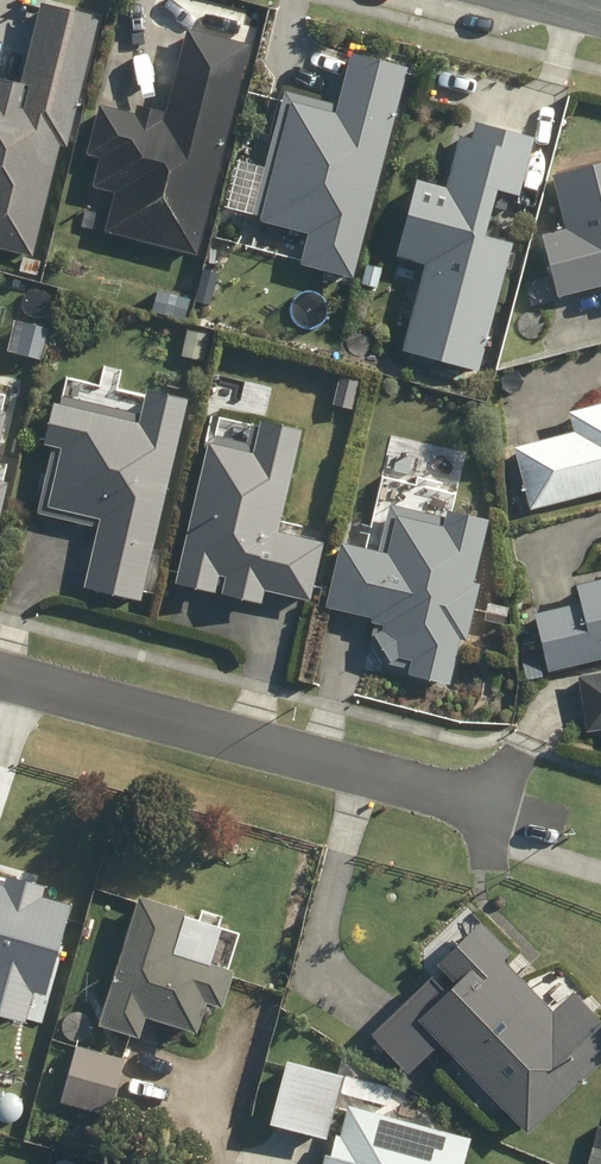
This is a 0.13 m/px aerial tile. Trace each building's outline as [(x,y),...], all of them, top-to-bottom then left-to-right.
[(106,16),(49,1),(27,82),(5,76),(1,93),(0,93),(0,246),(38,256),(66,145),(72,147),(106,16)] [(202,253),(255,42),(192,26),(171,112),(142,104),(141,111),(104,102),(91,153),(104,156),(97,187),(119,192),(109,230),(202,253)] [(359,277),(414,66),(357,51),(344,104),(290,90),(257,218),(314,232),(306,263),(359,277)] [(408,349),(485,370),(519,241),(494,234),(506,189),(526,195),(542,136),(483,120),(479,137),(466,134),(452,186),(424,178),(403,256),(431,263),(408,349)] [(565,296),(600,286),(600,162),(557,173),(571,227),(549,233),(565,296)] [(19,319),(12,351),(46,359),(53,327),(19,319)] [(208,361),(214,333),(192,329),(186,356),(208,361)] [(364,379),(345,375),(338,403),(357,408),(364,379)] [(89,586),(147,600),(197,397),(156,387),(150,413),(65,392),(52,444),(59,446),(42,513),(104,528),(89,586)] [(534,509),(600,492),(600,403),(574,409),(579,430),(518,446),(534,509)] [(15,410),(0,406),(0,472),(15,410)] [(217,440),(181,582),(222,592),(226,575),(232,576),(227,593),(268,603),(272,590),(316,601),(332,540),(286,528),(312,428),(270,417),(261,451),(217,440)] [(1,542),(16,480),(0,476),(0,541),(1,542)] [(482,579),(497,518),(455,508),(454,516),(397,503),(386,549),(349,541),(332,605),(378,616),(377,622),(390,624),(389,628),(378,627),(375,642),(386,663),(414,669),(412,674),(455,683),(467,638),(474,639),(488,581),(482,579)] [(553,671),(600,659),(600,578),(582,582),(587,600),(541,611),(553,671)] [(582,675),(591,731),(600,730),(600,672),(582,675)] [(171,954),(183,913),(136,899),(96,1027),(136,1040),(143,1019),(195,1035),(204,1005),(220,1010),(232,973),(171,954)] [(508,955),(480,925),(436,966),(440,969),(371,1034),(407,1075),(438,1043),(524,1134),(600,1062),(600,1025),(571,994),(550,1013),(501,961),(508,955)] [(76,1041),(80,1041),(85,1039),(88,1035),(90,1031),(90,1026),(89,1022),(86,1018),(82,1015),(78,1014),(73,1014),(69,1015),(66,1018),(63,1022),(62,1026),(63,1031),(64,1035),(67,1038),(71,1040),(76,1041)] [(74,1049),(58,1105),(105,1119),(122,1063),(74,1049)] [(332,1137),(349,1074),(294,1059),(277,1122),(332,1137)] [(13,1121),(17,1119),(21,1116),(22,1111),(23,1107),(22,1102),(19,1098),(15,1095),(11,1094),(6,1094),(2,1096),(0,1097),(0,1119),(4,1121),(8,1122),(13,1121)] [(324,1163),(464,1163),(471,1139),(348,1106),(339,1136),(336,1135),(330,1157),(326,1156),(324,1163)]
